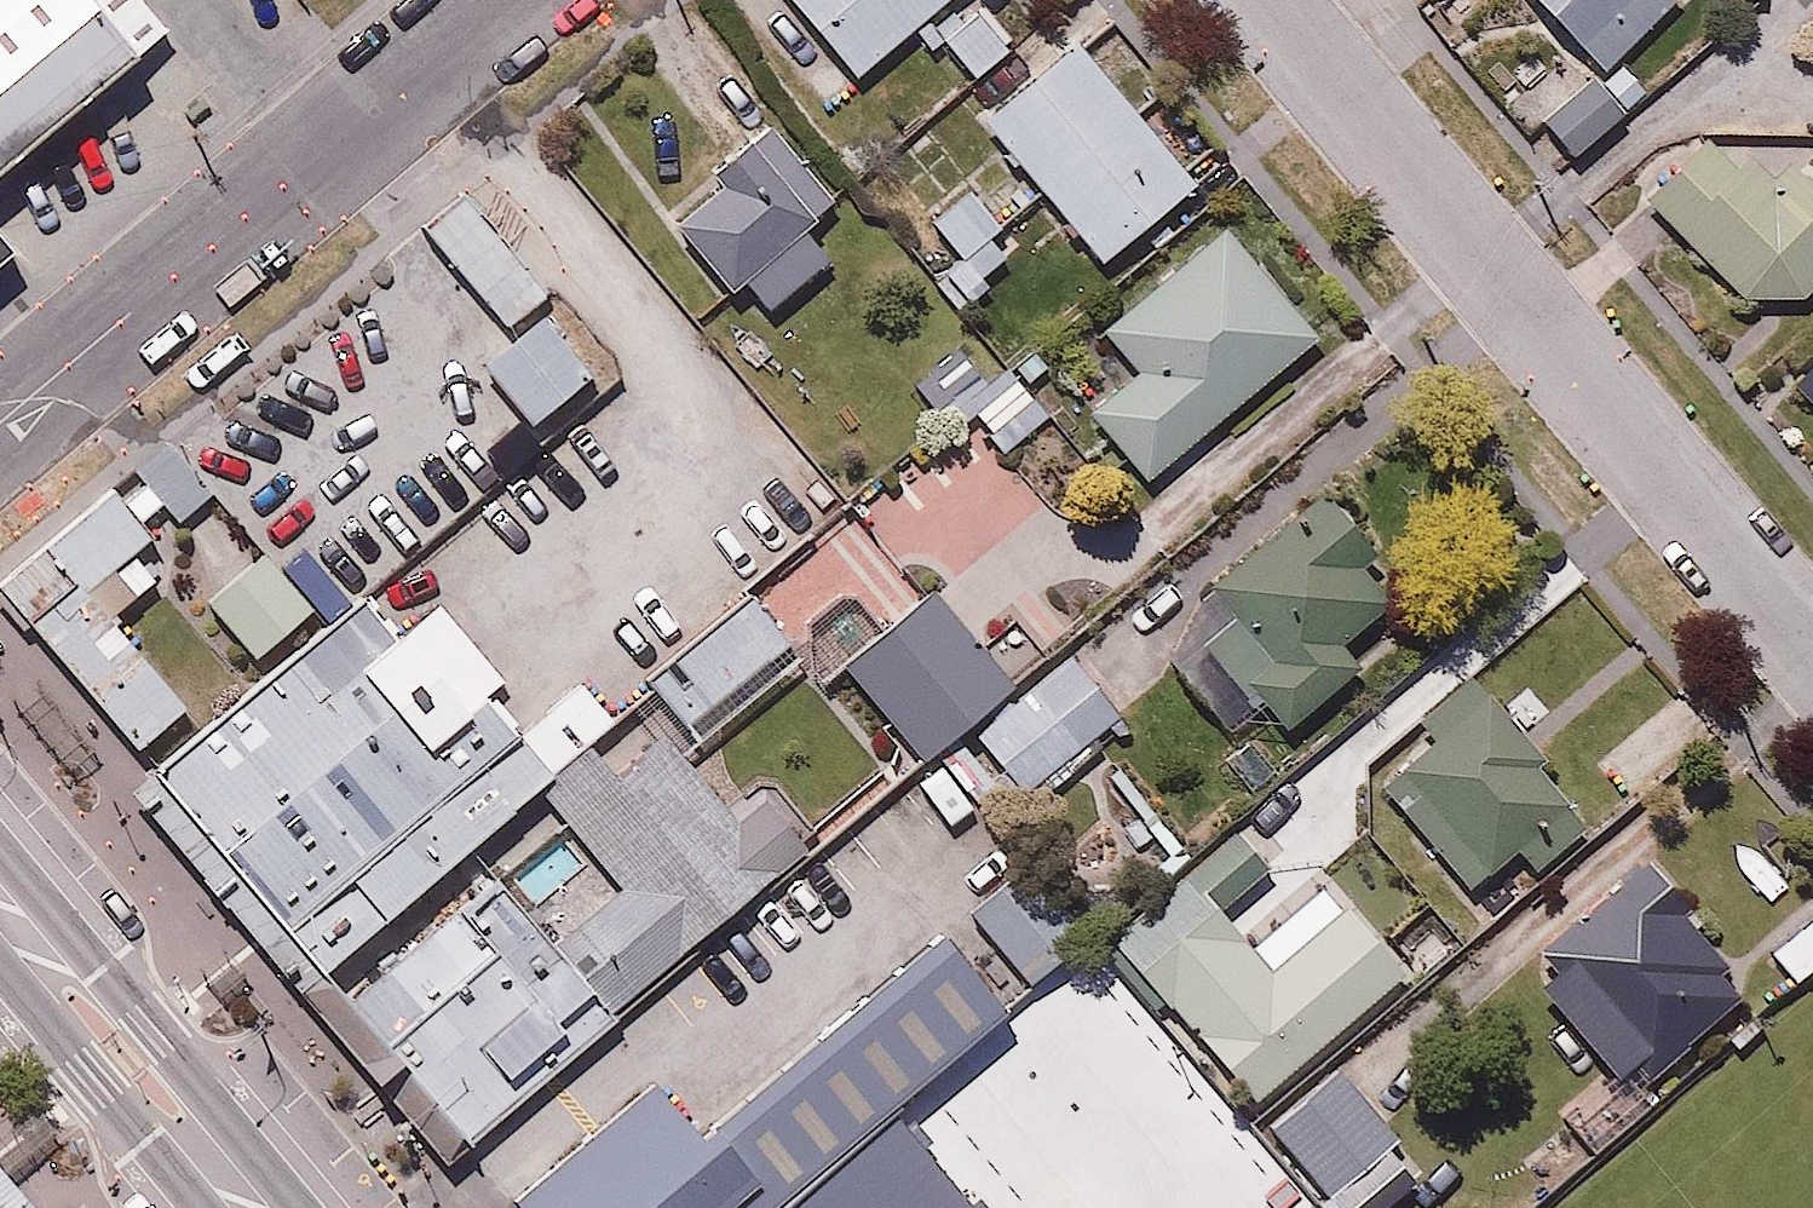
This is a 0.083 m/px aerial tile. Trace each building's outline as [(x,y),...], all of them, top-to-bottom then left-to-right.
[(146,0),(0,0),(0,162),(165,22),(146,0)] [(854,73),(914,24),(933,47),(943,39),(972,74),(1021,33),(994,0),(794,0),(854,73)] [(1604,70),(1675,0),(1538,0),(1604,70)] [(963,108),(1093,261),(1196,174),(1065,21),(963,108)] [(1624,103),(1592,72),(1546,120),(1577,150),(1624,103)] [(746,275),(766,304),(829,255),(807,227),(842,199),(774,113),(725,152),(736,167),(678,213),(734,284),(746,275)] [(1638,182),(1744,290),(1806,289),(1812,282),(1812,167),(1794,148),(1776,167),(1757,149),(1730,148),(1704,120),(1638,182)] [(1095,397),(1085,407),(1152,481),(1322,325),(1221,216),(1062,361),(1095,397)] [(0,229),(0,251),(10,242),(0,229)] [(549,365),(501,306),(445,351),(494,410),(549,365)] [(1785,372),(1812,403),(1812,345),(1785,372)] [(135,747),(175,705),(77,595),(203,484),(168,438),(0,574),(0,585),(135,747)] [(1416,578),(1321,476),(1208,580),(1237,614),(1175,668),(1222,722),(1295,720),(1361,658),(1347,642),(1416,578)] [(751,588),(814,673),(912,588),(843,508),(751,588)] [(261,549),(201,599),(250,657),(312,603),(261,549)] [(814,673),(751,588),(645,679),(714,759),(814,673)] [(398,635),(366,603),(150,770),(322,968),(451,872),(616,721),(584,680),(521,732),(485,698),(507,679),(437,606),(398,635)] [(939,620),(870,678),(923,741),(992,684),(939,620)] [(1080,765),(1071,755),(1089,740),(1098,750),(1126,726),(1062,650),(939,754),(980,803),(1013,774),(1025,789),(1042,774),(1054,788),(1080,765)] [(1517,843),(1534,866),(1585,827),(1568,804),(1578,797),(1481,670),(1388,742),(1384,777),(1466,883),(1517,843)] [(635,904),(582,947),(632,1007),(822,851),(772,790),(732,823),(649,723),(552,803),(635,904)] [(1237,828),(1181,874),(1213,913),(1269,867),(1237,828)] [(451,872),(322,968),(471,1138),(627,1011),(522,885),(486,914),(451,872)] [(1734,997),(1724,985),(1738,973),(1657,876),(1539,975),(1620,1072),(1637,1058),(1647,1070),(1734,997)] [(1772,950),(1797,979),(1812,966),(1812,915),(1772,950)] [(673,1078),(518,1206),(519,1207),(778,1207),(1020,1009),(952,927),(712,1125),(673,1078)] [(1271,1118),(1283,1131),(1232,1178),(1260,1207),(1311,1207),(1396,1129),(1333,1062),(1271,1118)] [(900,1118),(793,1207),(975,1207),(900,1118)]
